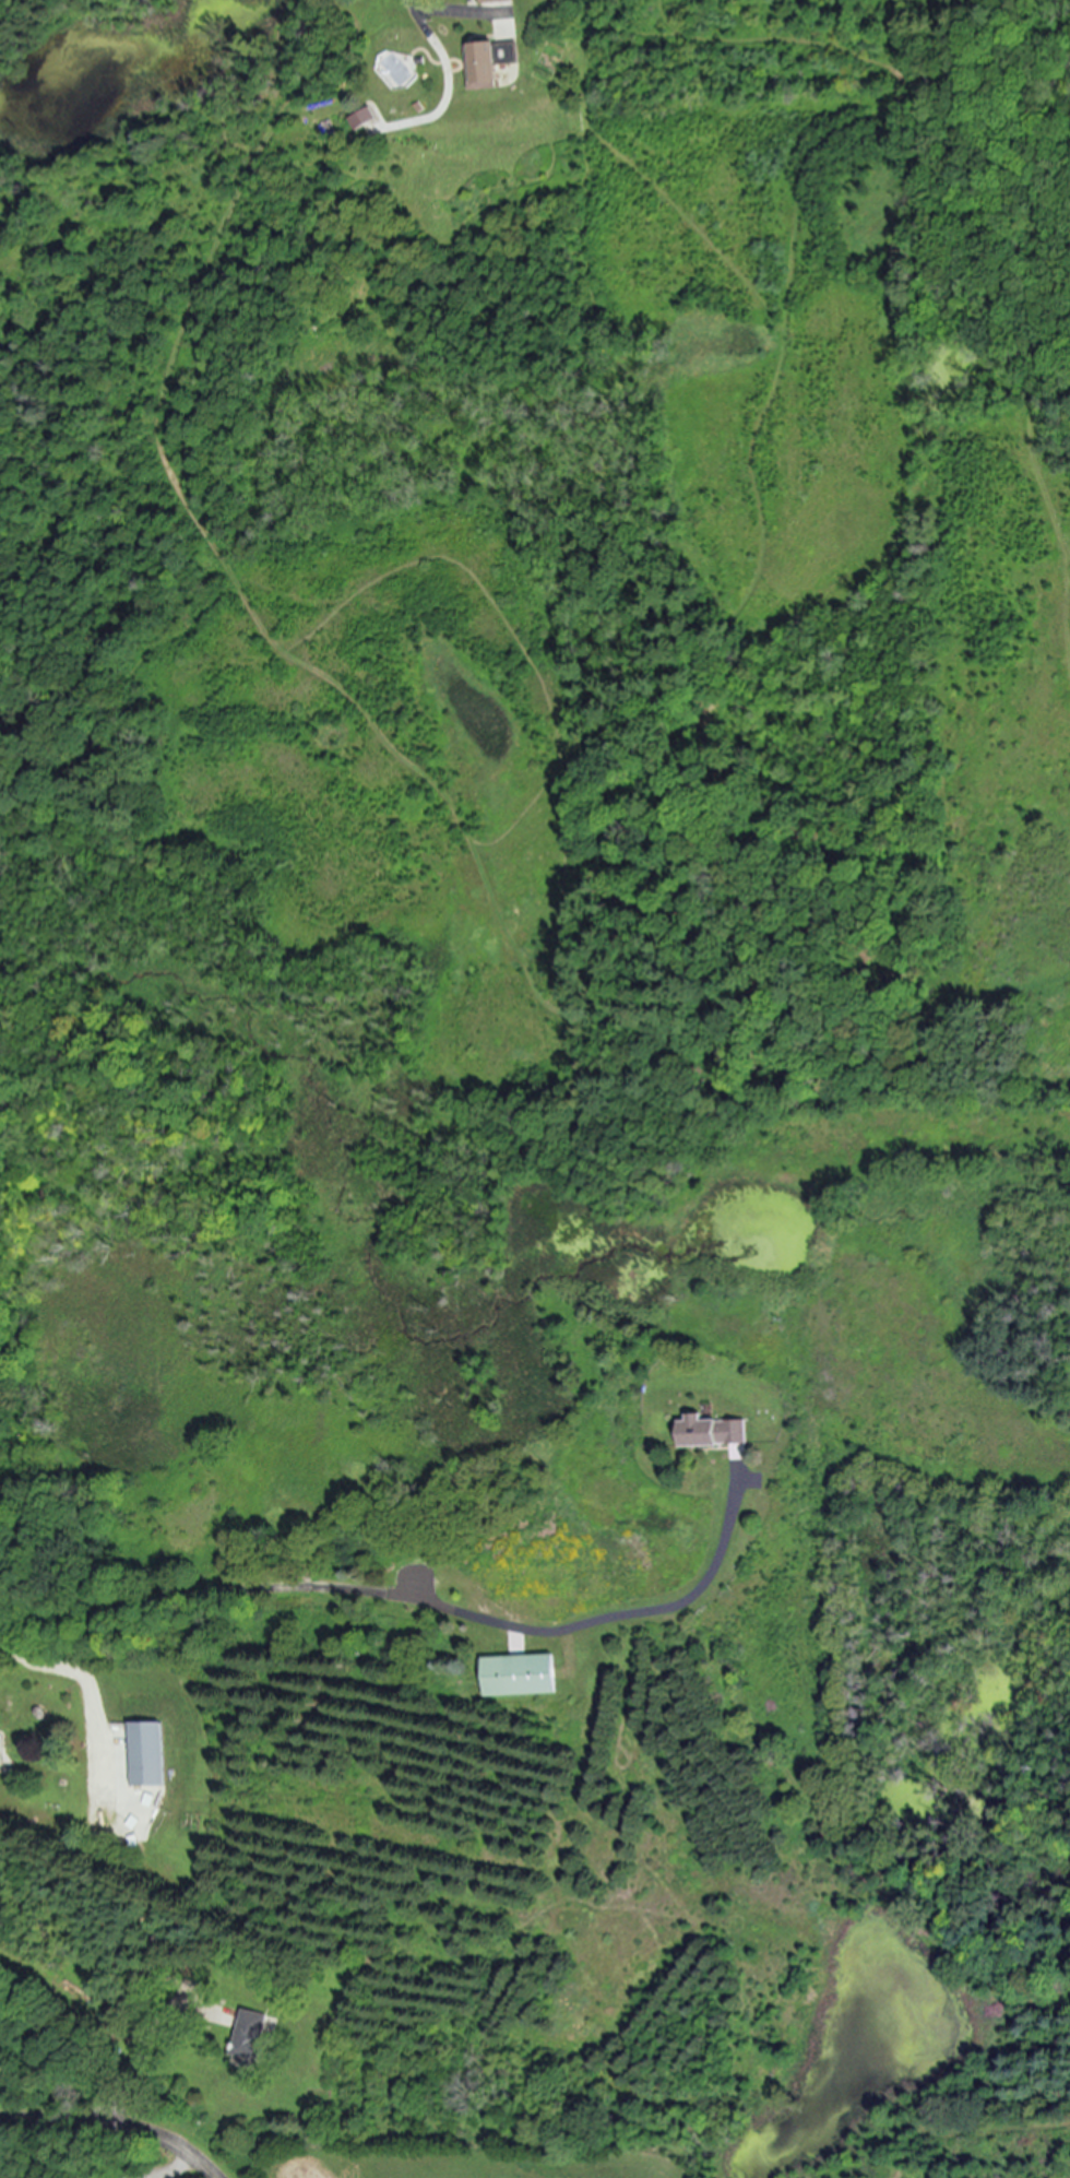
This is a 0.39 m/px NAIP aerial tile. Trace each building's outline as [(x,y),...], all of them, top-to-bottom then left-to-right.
[(495,89),(493,64),(515,63),(514,42),(464,44),(467,90),(495,89)] [(348,117),(354,131),(377,121),(371,107),(348,117)] [(747,1445),(746,1420),(700,1422),(700,1414),(686,1414),(686,1422),(676,1422),(676,1447),(747,1445)] [(480,1658),(482,1697),(554,1695),(552,1655),(480,1658)] [(160,1723),(128,1723),(129,1787),(162,1787),(160,1723)] [(268,2017),(240,2010),(229,2055),(258,2062),(268,2017)]
